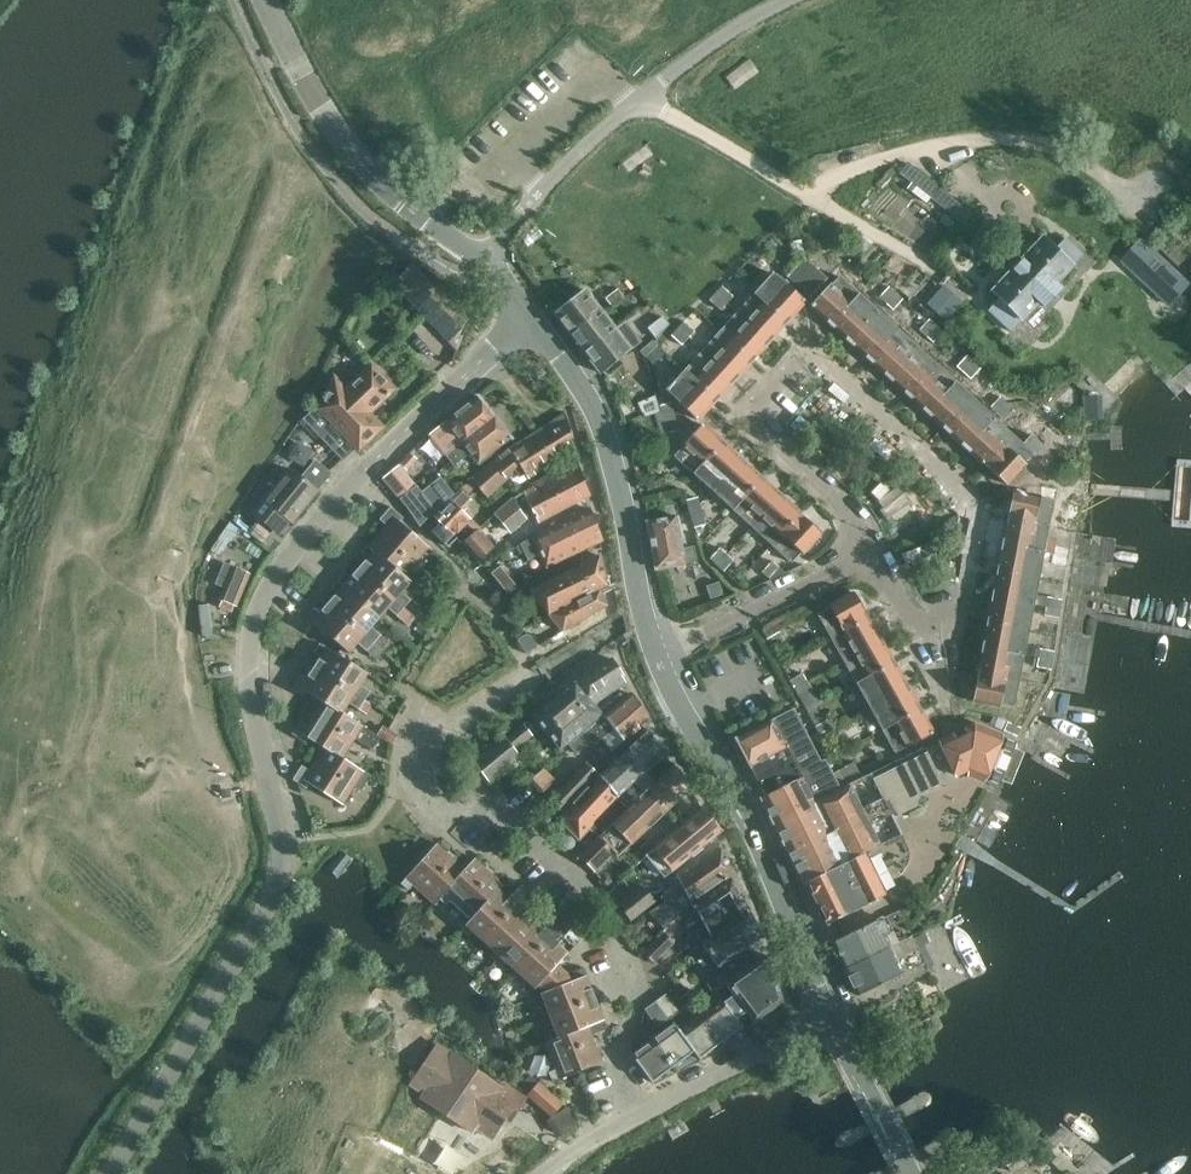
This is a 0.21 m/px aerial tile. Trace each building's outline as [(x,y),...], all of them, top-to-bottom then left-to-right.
[(750,56),(725,76),(737,90),(761,71),(750,56)] [(646,143),(621,162),(632,176),(657,157),(646,143)] [(949,209),(958,195),(905,159),(898,169),(915,181),(910,188),(929,201),(932,197),(949,209)] [(444,183),(456,171),(450,165),(438,177),(444,183)] [(966,222),(975,209),(958,198),(950,212),(966,222)] [(1042,237),(991,291),(999,298),(988,310),(1011,331),(1022,320),(1039,302),(1044,307),(1061,289),(1056,284),(1073,266),(1072,265),(1082,255),(1064,238),(1055,249),(1042,237)] [(1143,237),(1122,260),(1147,283),(1169,260),(1143,237)] [(809,296),(826,278),(804,259),(788,277),(809,296)] [(1169,260),(1147,283),(1169,303),(1190,280),(1169,260)] [(754,293),(764,302),(785,321),(804,300),(783,281),(782,283),(772,273),(754,293)] [(828,284),(809,305),(829,323),(857,292),(838,276),(829,286),(828,284)] [(432,283),(412,303),(423,314),(444,295),(432,283)] [(888,285),(877,297),(885,304),(896,293),(896,292),(888,285)] [(618,286),(605,296),(611,305),(624,295),(618,286)] [(721,286),(715,293),(726,302),(732,295),(721,286)] [(857,292),(829,323),(848,341),(876,310),(878,312),(885,304),(877,297),(876,298),(875,293),(869,287),(862,287),(857,292)] [(942,287),(927,304),(944,319),(959,302),(942,287)] [(586,288),(554,313),(569,334),(601,308),(586,288)] [(726,302),(715,293),(709,300),(719,309),(726,302)] [(736,312),(746,321),(767,341),(785,321),(764,302),(754,293),(736,312)] [(896,293),(885,304),(892,310),(902,299),(896,293)] [(601,308),(569,334),(584,353),(616,327),(601,308)] [(876,310),(848,341),(868,359),(896,328),(878,312),(876,310)] [(718,332),(728,341),(749,360),(767,341),(746,321),(736,312),(718,332)] [(463,315),(442,334),(456,351),(458,347),(463,337),(468,320),(463,315)] [(648,326),(655,337),(669,323),(663,315),(648,326)] [(917,330),(925,337),(935,325),(928,318),(917,330)] [(616,327),(584,353),(599,372),(631,347),(641,340),(625,320),(616,327)] [(682,321),(676,328),(687,338),(693,331),(682,321)] [(935,325),(925,337),(932,343),(943,332),(935,325)] [(687,338),(676,328),(670,335),(680,345),(687,338)] [(896,328),(868,359),(888,377),(916,346),(896,328)] [(700,351),(710,360),(731,380),(749,360),(728,341),(718,332),(700,351)] [(645,355),(652,364),(663,354),(656,346),(645,355)] [(916,346),(888,377),(907,394),(935,364),(916,346)] [(682,371),(692,380),(713,399),(731,380),(710,360),(700,351),(682,371)] [(973,362),(965,355),(955,367),(962,373),(973,362)] [(980,368),(973,362),(962,373),(969,380),(980,368)] [(334,375),(317,409),(358,451),(384,427),(370,413),(395,388),(371,363),(346,387),(334,375)] [(935,364),(907,394),(927,412),(955,382),(935,364)] [(682,371),(666,389),(676,399),(675,400),(695,419),(713,399),(692,380),(682,371)] [(955,382),(927,412),(947,430),(975,400),(955,382)] [(1068,387),(1058,397),(1069,408),(1079,397),(1068,387)] [(477,395),(443,422),(452,432),(437,444),(445,455),(494,417),(477,395)] [(654,395),(637,402),(643,417),(654,413),(652,407),(657,406),(654,395)] [(999,396),(989,407),(996,414),(1006,402),(999,396)] [(975,400),(947,430),(966,448),(994,418),(975,400)] [(1006,402),(996,414),(1003,420),(1004,419),(1013,409),(1006,402)] [(657,406),(652,407),(654,413),(660,435),(676,430),(669,403),(657,406)] [(315,407),(302,419),(342,461),(355,448),(315,407)] [(574,444),(564,413),(508,448),(526,475),(574,444)] [(494,417),(445,455),(453,465),(468,453),(477,465),(511,438),(494,417)] [(994,418),(966,448),(986,466),(1014,435),(994,418)] [(701,424),(682,445),(683,446),(674,456),(693,473),(701,465),(721,442),(701,424)] [(1014,435),(986,466),(1005,484),(1024,463),(1023,462),(1032,452),(1035,455),(1044,446),(1031,435),(1023,444),(1014,435)] [(721,442),(701,465),(693,473),(713,491),(721,482),(741,460),(721,442)] [(528,478),(526,475),(508,448),(502,452),(471,477),(477,486),(486,498),(509,478),(515,486),(528,478)] [(1050,453),(1037,459),(1042,469),(1055,463),(1050,453)] [(408,455),(400,464),(406,470),(415,461),(408,455)] [(741,460),(721,482),(713,491),(733,509),(741,500),(760,478),(741,460)] [(267,498),(255,514),(276,532),(287,518),(292,522),(317,491),(316,490),(330,473),(315,461),(300,478),(288,468),(265,497),(267,498)] [(521,490),(523,493),(533,513),(538,522),(590,495),(576,462),(521,490)] [(471,477),(449,500),(455,505),(462,512),(464,510),(473,500),(468,495),(477,486),(471,477)] [(760,478),(741,500),(733,509),(752,527),(761,518),(780,496),(760,478)] [(416,485),(398,499),(412,516),(419,526),(435,509),(421,492),(416,485)] [(1013,491),(1008,518),(1048,525),(1048,526),(1055,527),(1054,529),(1080,533),(1083,516),(1058,512),(1057,515),(1051,514),(1053,500),(1054,500),(1056,489),(1041,485),(1040,490),(1024,487),(1023,493),(1013,491)] [(428,486),(421,492),(435,509),(441,503),(428,487),(428,486)] [(533,513),(523,493),(510,500),(495,513),(510,532),(526,518),(525,517),(533,513)] [(780,496),(761,518),(752,527),(772,545),(781,535),(800,514),(780,496)] [(689,514),(699,511),(695,497),(685,500),(689,514)] [(449,500),(433,516),(439,523),(455,539),(460,544),(478,528),(470,521),(473,518),(464,510),(462,512),(455,505),(449,500)] [(385,524),(367,544),(404,577),(429,547),(399,521),(402,517),(389,506),(378,519),(385,524)] [(515,547),(519,554),(524,552),(527,560),(538,553),(545,568),(603,540),(589,508),(531,537),(515,547)] [(703,525),(699,511),(689,514),(693,527),(703,525)] [(800,514),(781,535),(772,545),(790,562),(799,552),(801,553),(820,532),(800,514)] [(675,515),(646,521),(649,537),(650,542),(655,566),(655,569),(685,564),(696,562),(694,546),(682,549),(675,515)] [(1008,518),(1002,544),(1043,552),(1067,557),(1069,547),(1054,544),(1056,537),(1046,535),(1048,526),(1048,525),(1008,518)] [(439,523),(431,531),(447,547),(455,539),(439,523)] [(250,533),(263,544),(270,534),(258,524),(250,533)] [(707,538),(703,525),(693,527),(697,541),(707,538)] [(478,528),(460,544),(476,562),(494,546),(478,528)] [(366,559),(358,568),(403,607),(409,599),(401,592),(410,582),(404,577),(367,544),(360,553),(366,559)] [(1002,544),(997,570),(1038,578),(1041,562),(1065,567),(1067,557),(1043,552),(1002,544)] [(709,558),(716,564),(725,554),(719,548),(709,558)] [(732,560),(725,554),(716,564),(723,571),(732,560)] [(599,555),(529,591),(561,631),(606,605),(599,589),(606,586),(599,555)] [(771,561),(762,571),(769,577),(779,567),(771,561)] [(219,573),(214,584),(224,588),(220,598),(222,599),(219,606),(231,611),(234,605),(236,605),(242,590),(249,574),(241,570),(233,567),(224,562),(219,573)] [(343,572),(337,580),(378,617),(387,607),(396,614),(403,607),(358,568),(350,577),(343,572)] [(492,576),(508,597),(516,589),(500,569),(492,576)] [(997,570),(992,596),(1033,604),(1033,605),(1044,607),(1060,609),(1061,599),(1035,595),(1038,578),(997,570)] [(336,594),(328,603),(382,651),(388,643),(370,627),(378,617),(337,580),(329,588),(336,594)] [(852,593),(828,606),(829,608),(817,615),(830,637),(841,631),(866,617),(852,593)] [(992,596),(987,622),(1028,630),(1033,605),(1033,604),(992,596)] [(372,642),(328,603),(320,612),(313,606),(301,620),(314,631),(319,626),(348,652),(357,642),(376,658),(382,651),(372,642)] [(513,607),(503,616),(511,628),(520,619),(513,607)] [(1044,607),(1043,616),(1058,618),(1060,609),(1044,607)] [(396,617),(406,626),(413,618),(403,608),(396,617)] [(866,617),(841,631),(830,637),(843,660),(854,654),(879,640),(866,617)] [(1028,630),(987,622),(982,648),(1023,656),(1028,630)] [(779,630),(765,638),(770,647),(784,640),(779,630)] [(523,635),(517,639),(526,653),(536,647),(529,635),(523,635)] [(879,640),(854,654),(843,660),(856,684),(866,678),(892,663),(879,640)] [(319,656),(312,667),(371,703),(376,695),(359,685),(367,673),(319,643),(313,652),(319,656)] [(982,648),(977,674),(1018,682),(1023,656),(982,648)] [(1039,648),(1037,658),(1052,660),(1054,651),(1039,648)] [(612,658),(575,682),(587,698),(589,697),(594,702),(624,682),(620,676),(622,675),(612,658)] [(1052,660),(1037,658),(1035,667),(1050,670),(1052,660)] [(892,663),(866,678),(856,684),(869,707),(879,701),(905,686),(892,663)] [(299,674),(289,688),(304,698),(308,693),(321,701),(342,713),(348,702),(366,713),(372,703),(371,703),(312,667),(305,677),(299,674)] [(793,689),(807,681),(802,672),(788,680),(793,689)] [(1018,682),(977,674),(972,701),(1000,706),(1000,704),(1013,707),(1018,682)] [(812,689),(807,681),(793,689),(798,697),(812,689)] [(533,716),(527,721),(537,734),(543,729),(559,749),(601,714),(593,703),(594,702),(589,697),(587,698),(575,682),(533,716)] [(905,686),(879,701),(869,707),(882,730),(892,724),(918,709),(905,686)] [(574,739),(569,743),(577,752),(591,741),(593,744),(602,738),(611,749),(622,740),(643,723),(649,718),(631,693),(604,715),(582,733),(574,739)] [(342,713),(321,701),(307,724),(300,719),(291,733),(305,743),(308,738),(322,747),(323,746),(342,758),(342,757),(354,739),(368,748),(377,735),(342,713)] [(815,706),(806,711),(814,725),(814,726),(819,735),(832,727),(827,718),(823,720),(815,706)] [(794,708),(737,738),(751,766),(785,746),(807,736),(807,735),(794,708)] [(918,709),(892,724),(882,730),(894,751),(906,745),(907,746),(931,733),(918,709)] [(997,717),(993,726),(1002,730),(1006,721),(997,717)] [(1006,721),(1002,730),(1016,736),(1020,726),(1006,721)] [(374,733),(389,743),(395,733),(380,724),(374,733)] [(523,725),(505,739),(514,750),(532,736),(523,725)] [(924,747),(870,774),(893,817),(916,806),(918,797),(943,785),(944,787),(960,779),(958,775),(966,771),(970,773),(969,775),(998,786),(1004,771),(995,768),(1002,753),(1010,756),(1016,741),(974,725),(965,729),(967,734),(956,740),(953,735),(925,749),(924,747)] [(599,774),(598,775),(617,797),(634,781),(646,771),(668,751),(649,729),(599,774)] [(807,736),(785,746),(801,776),(814,800),(835,789),(807,736)] [(504,737),(473,761),(488,781),(519,756),(514,750),(505,739),(504,737)] [(292,779),(296,782),(306,788),(309,783),(342,804),(354,786),(360,790),(369,775),(342,757),(342,758),(323,746),(322,747),(308,769),(301,765),(292,779)] [(785,746),(751,766),(766,794),(801,776),(785,746)] [(832,774),(839,787),(861,777),(853,761),(839,769),(840,769),(832,774)] [(587,763),(550,802),(561,813),(598,775),(599,774),(587,763)] [(625,810),(612,823),(630,844),(667,809),(692,786),(673,767),(655,781),(644,791),(625,810)] [(532,779),(543,790),(554,779),(543,768),(532,779)] [(655,781),(646,771),(634,781),(644,791),(655,781)] [(893,817),(870,774),(862,778),(861,777),(839,787),(835,789),(814,800),(771,821),(802,883),(806,881),(859,855),(860,855),(867,852),(880,847),(902,834),(893,817)] [(561,813),(557,816),(578,838),(588,828),(592,833),(594,832),(598,836),(608,827),(598,817),(617,797),(598,775),(561,813)] [(767,795),(760,798),(771,821),(814,800),(801,776),(766,794),(767,795)] [(606,817),(612,823),(625,810),(619,803),(606,817)] [(665,838),(644,857),(662,877),(672,869),(712,836),(719,830),(701,808),(665,838)] [(608,827),(598,836),(577,855),(593,872),(613,852),(617,856),(630,844),(612,823),(608,827)] [(658,831),(633,854),(639,861),(644,857),(665,838),(658,831)] [(436,843),(400,883),(407,890),(412,885),(433,905),(439,899),(455,881),(453,880),(463,869),(454,859),(456,857),(448,850),(446,852),(436,843)] [(719,845),(676,875),(677,878),(659,896),(663,901),(647,912),(664,929),(673,921),(690,906),(691,905),(692,904),(730,878),(735,874),(719,845)] [(859,855),(806,881),(819,907),(817,912),(820,919),(825,920),(827,923),(885,894),(884,892),(885,890),(867,852),(860,855),(859,855)] [(455,881),(439,899),(445,904),(450,899),(470,918),(487,900),(498,890),(503,884),(492,874),(495,872),(486,865),(484,867),(474,858),(463,869),(453,880),(455,881)] [(615,886),(607,878),(601,885),(609,892),(615,886)] [(730,878),(692,904),(697,913),(704,926),(695,931),(700,942),(746,911),(746,910),(747,909),(730,878)] [(470,918),(464,925),(460,929),(468,936),(472,932),(482,941),(528,891),(520,884),(507,899),(498,890),(487,900),(470,918)] [(642,886),(618,905),(630,921),(654,901),(642,886)] [(528,891),(482,941),(492,950),(488,954),(496,961),(499,957),(532,921),(522,913),(536,898),(528,891)] [(746,910),(746,911),(700,942),(716,966),(712,968),(724,985),(725,984),(764,956),(755,942),(762,937),(747,909),(746,910)] [(893,912),(882,917),(885,925),(898,918),(895,911),(893,912)] [(532,921),(499,957),(496,961),(502,967),(506,963),(515,972),(562,922),(555,914),(541,930),(532,921)] [(882,917),(831,942),(844,969),(889,946),(884,935),(889,933),(882,917)] [(664,929),(642,949),(654,962),(675,942),(674,941),(684,933),(673,921),(664,929)] [(566,974),(556,965),(567,953),(557,944),(570,929),(562,922),(515,972),(526,981),(523,986),(530,993),(534,989),(537,986),(543,992),(569,981),(566,974)] [(919,947),(929,942),(924,932),(914,938),(919,947)] [(890,945),(889,946),(844,969),(857,996),(903,973),(896,959),(917,949),(910,935),(890,945)] [(725,984),(733,995),(739,1004),(774,980),(767,955),(764,956),(725,984)] [(543,992),(539,993),(534,996),(538,1006),(544,1004),(548,1016),(593,998),(581,968),(566,974),(569,981),(543,992)] [(733,995),(723,1001),(742,1027),(744,1029),(781,1002),(774,980),(739,1004),(733,995)] [(699,1000),(691,989),(678,997),(686,1009),(699,1000)] [(716,992),(694,1008),(698,1013),(720,1043),(731,1035),(729,1032),(738,1025),(740,1028),(742,1027),(723,1001),(716,992)] [(665,993),(654,1001),(660,1010),(671,1002),(665,993)] [(553,1028),(548,1030),(551,1039),(566,1033),(566,1035),(588,1026),(591,1034),(605,1028),(602,1020),(593,998),(548,1016),(553,1028)] [(654,1001),(644,1009),(650,1017),(660,1010),(654,1001)] [(678,1010),(671,1002),(660,1010),(667,1018),(678,1010)] [(660,1010),(650,1017),(656,1026),(667,1018),(660,1010)] [(698,1013),(677,1029),(693,1051),(698,1059),(720,1043),(698,1013)] [(671,1022),(651,1038),(672,1067),(693,1051),(677,1029),(671,1022)] [(548,1072),(552,1081),(602,1061),(597,1048),(599,1047),(596,1037),(593,1038),(591,1034),(588,1026),(566,1035),(566,1033),(551,1039),(543,1042),(554,1069),(548,1072)] [(638,1047),(630,1053),(649,1080),(660,1072),(662,1075),(672,1067),(651,1038),(648,1034),(635,1043),(638,1047)] [(433,1042),(414,1067),(436,1083),(428,1092),(467,1121),(471,1117),(490,1132),(498,1121),(500,1123),(517,1101),(495,1085),(493,1088),(444,1051),(433,1042)] [(531,1076),(519,1089),(527,1095),(538,1082),(531,1076)] [(538,1082),(527,1095),(551,1117),(562,1104),(538,1082)] [(894,1107),(852,1129),(851,1127),(838,1134),(835,1140),(835,1144),(837,1146),(845,1147),(858,1141),(857,1139),(899,1117),(917,1107),(918,1110),(927,1105),(930,1100),(930,1095),(926,1091),(921,1091),(910,1096),(911,1098),(894,1107)] [(1028,1144),(1004,1159),(1010,1169),(1035,1154),(1028,1144)]
